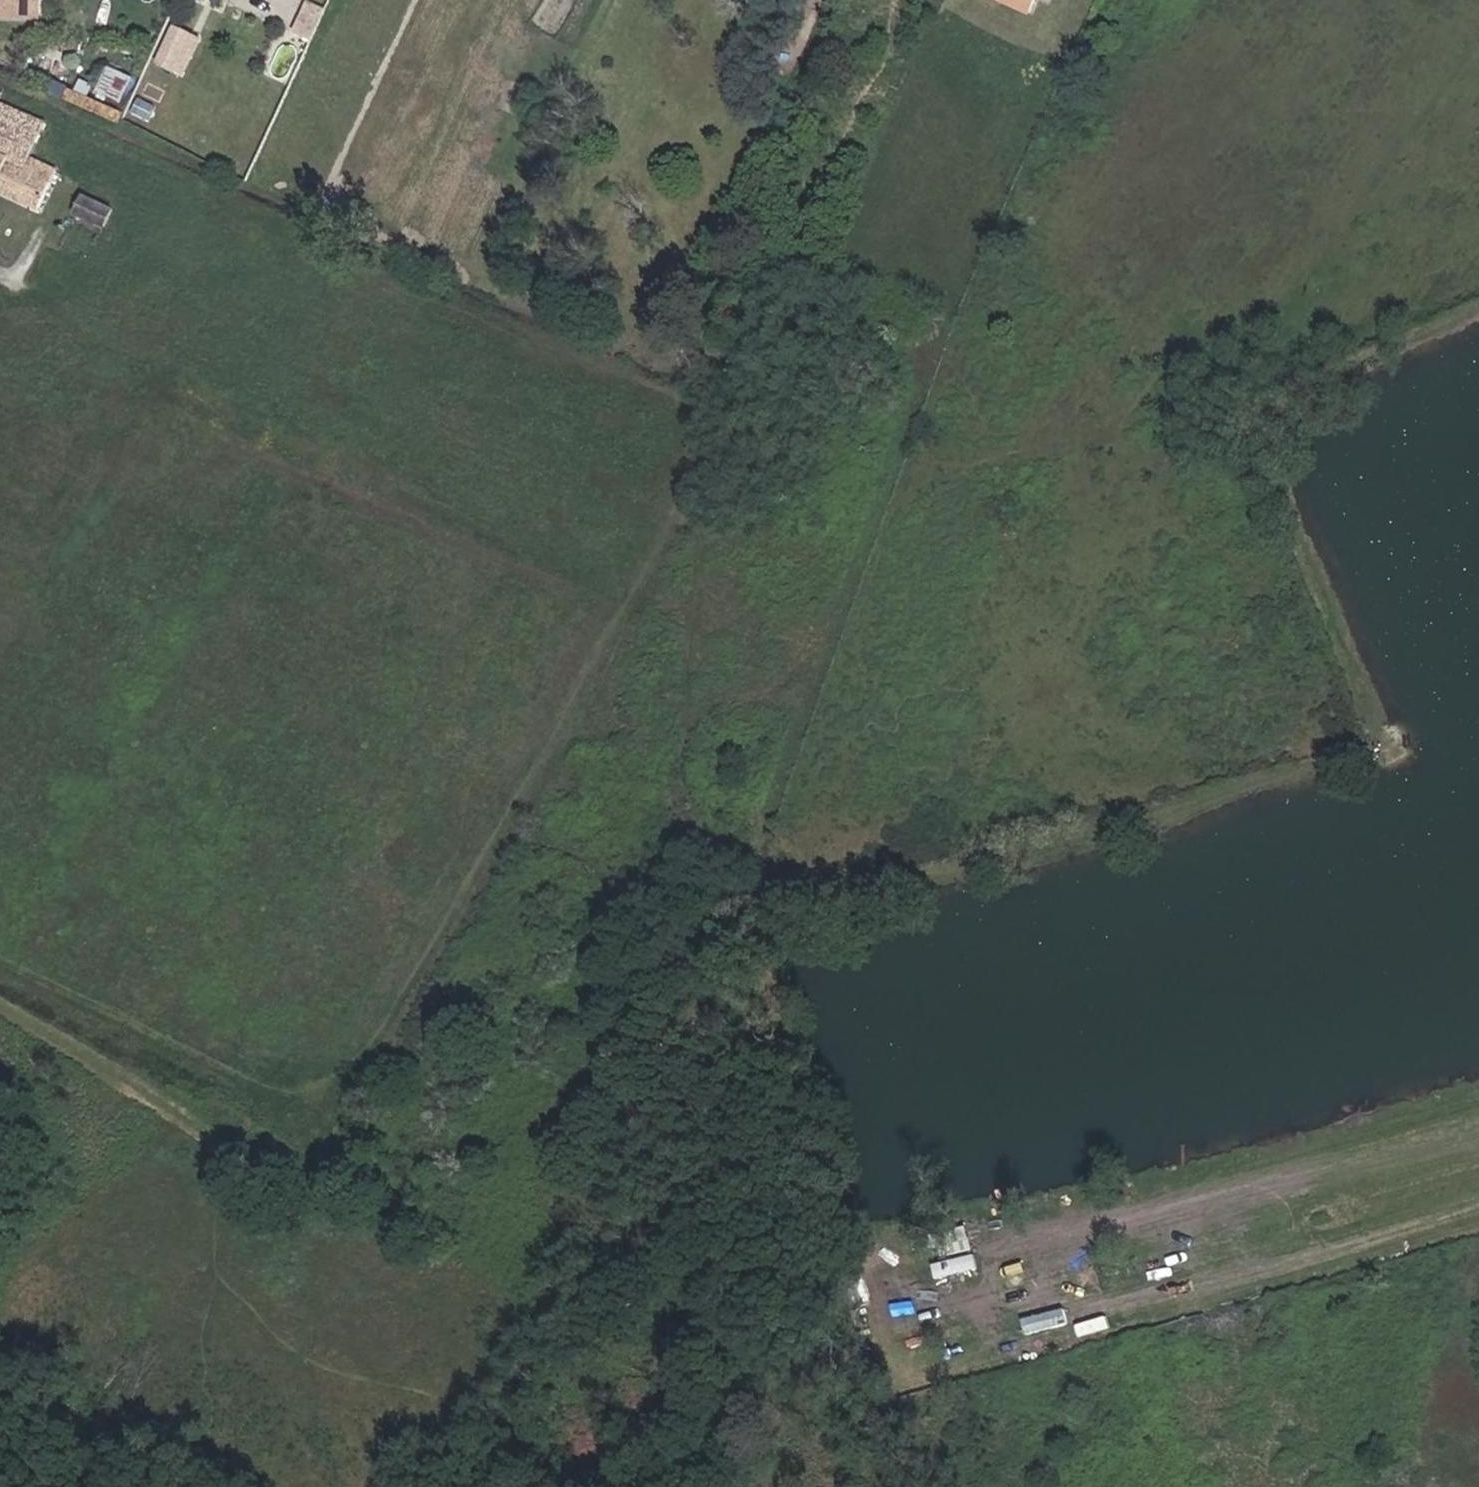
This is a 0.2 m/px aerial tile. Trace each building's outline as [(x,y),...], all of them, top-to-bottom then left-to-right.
[(28,30),(31,0),(0,0),(0,28),(28,30)] [(1023,0),(999,0),(1028,13),(1032,4),(1023,0)] [(310,43),(319,24),(302,16),(293,35),(310,43)] [(185,75),(203,37),(172,22),(153,60),(185,75)] [(21,111),(24,103),(2,94),(0,99),(0,102),(21,111)] [(40,209),(59,166),(34,155),(48,124),(21,111),(0,102),(0,192),(40,209)] [(105,228),(122,192),(90,177),(73,213),(105,228)] [(1410,751),(1400,761),(1408,768),(1417,759),(1410,751)]
